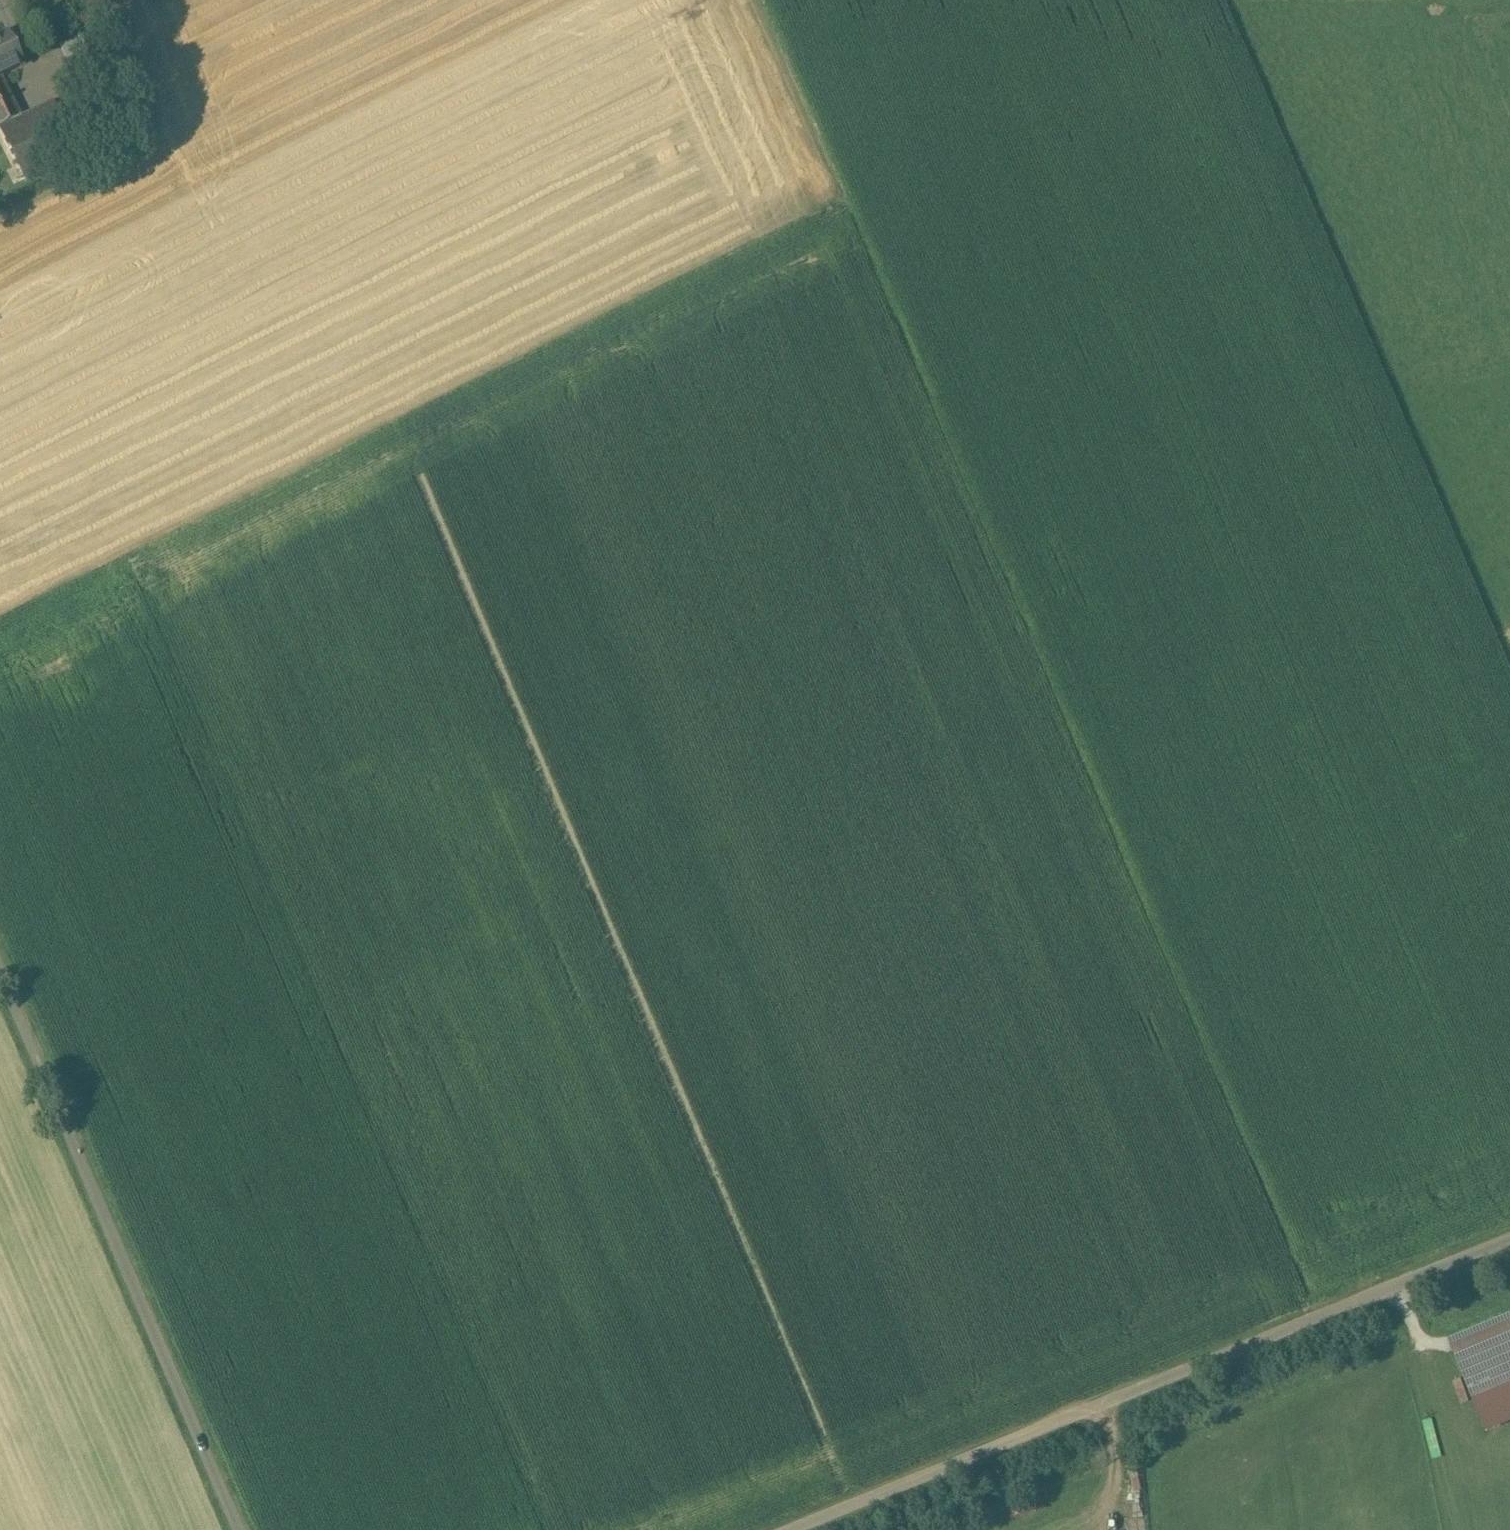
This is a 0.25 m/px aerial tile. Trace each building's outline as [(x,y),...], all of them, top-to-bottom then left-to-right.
[(82,34),(62,43),(80,84),(100,74),(82,34)] [(0,38),(0,77),(22,66),(7,35),(0,38)] [(1,130),(19,122),(19,120),(0,81),(0,128),(1,130)] [(19,122),(1,130),(25,178),(73,155),(51,107),(19,122)] [(1509,1332),(1509,1333),(1453,1356),(1467,1388),(1472,1400),(1509,1384),(1509,1332)]
